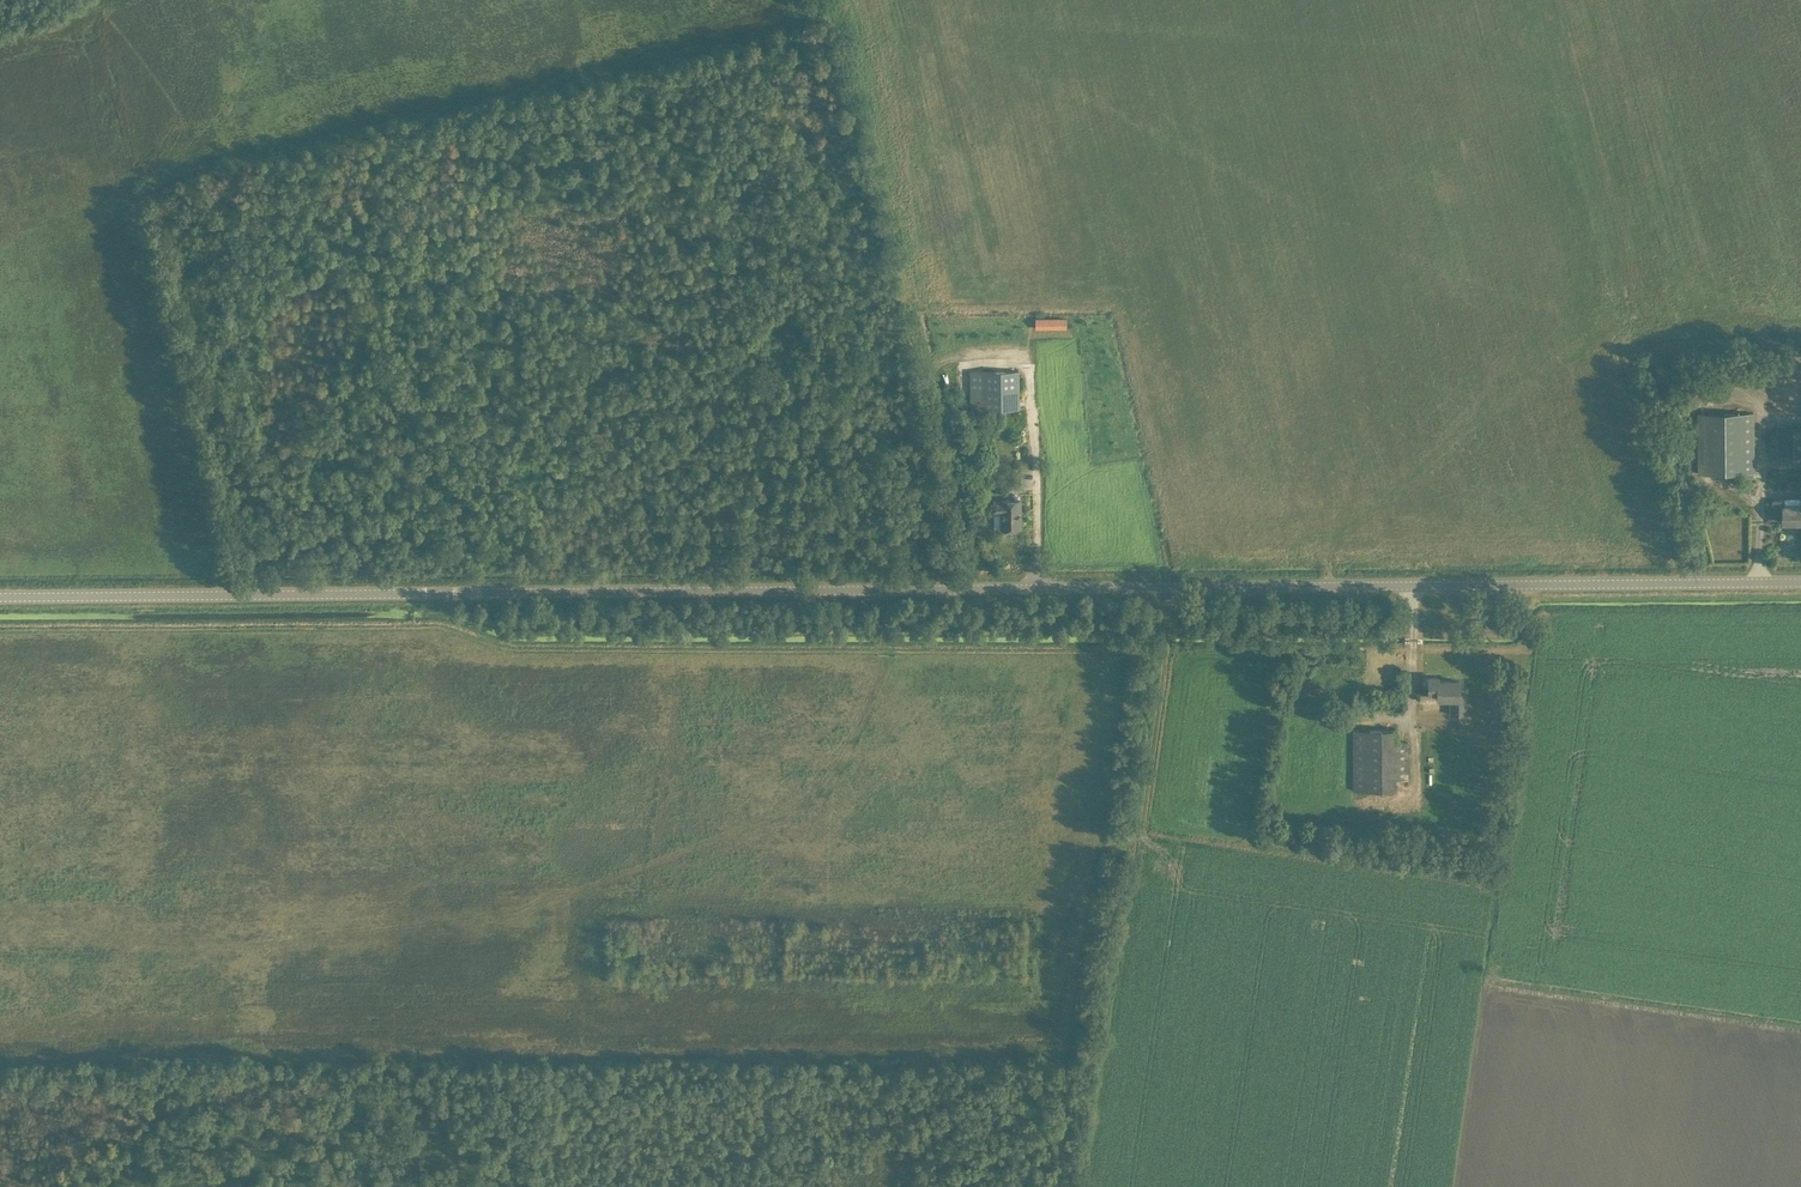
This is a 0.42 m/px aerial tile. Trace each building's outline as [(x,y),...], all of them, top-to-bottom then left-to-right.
[(1034,329),(1066,328),(1065,317),(1034,318),(1034,329)] [(1019,370),(1004,370),(968,371),(969,409),(1005,409),(1019,409),(1019,370)] [(1755,412),(1698,412),(1698,473),(1725,473),(1746,473),(1753,473),(1755,473),(1755,460),(1755,412)] [(1776,460),(1800,459),(1800,426),(1776,426),(1776,460)] [(1786,507),(1785,500),(1773,499),(1773,514),(1784,514),(1784,522),(1800,522),(1800,491),(1800,507),(1786,507)] [(1020,499),(1001,499),(1001,500),(994,500),(994,512),(1001,512),(1001,528),(1021,528),(1020,499)] [(1428,677),(1428,689),(1428,691),(1437,691),(1437,699),(1450,699),(1450,714),(1466,714),(1466,706),(1466,694),(1459,694),(1459,680),(1438,680),(1438,677),(1428,677)] [(1461,721),(1458,721),(1455,724),(1455,727),(1457,729),(1460,729),(1463,726),(1463,723),(1461,721)] [(1353,729),(1353,790),(1356,790),(1396,789),(1396,779),(1408,779),(1408,741),(1395,741),(1395,729),(1353,729)]
